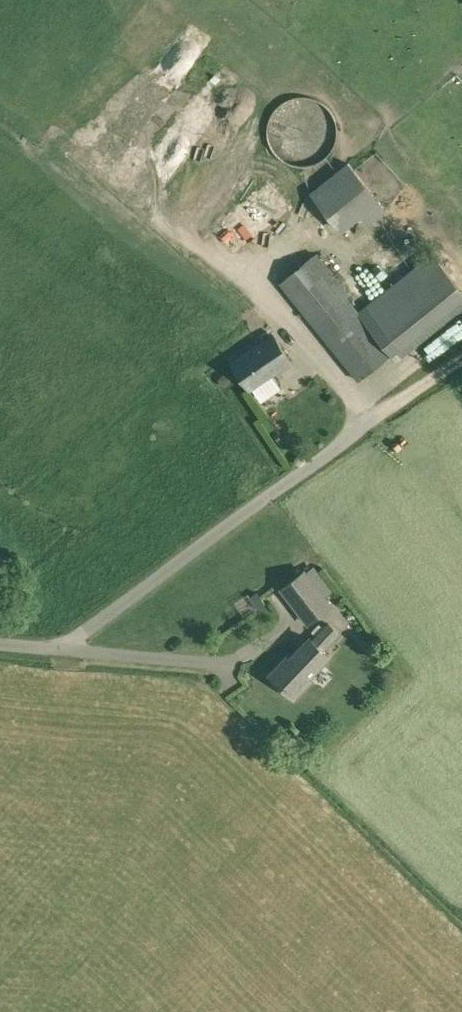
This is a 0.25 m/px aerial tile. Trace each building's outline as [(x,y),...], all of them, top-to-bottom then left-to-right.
[(335,143),(337,135),(337,127),(336,122),(333,115),(330,110),(326,105),(321,102),(316,99),(309,97),(302,96),(294,97),(288,99),(282,103),(277,108),(272,114),(270,121),(268,127),(268,134),(270,143),(275,152),(277,155),(284,160),(291,164),(299,166),(308,166),(317,163),(326,157),(331,151),(335,143)] [(361,165),(370,177),(379,170),(369,158),(361,165)] [(348,241),(387,210),(348,163),(311,192),(348,241)] [(243,239),(289,203),(268,176),(222,213),(243,239)] [(359,380),(391,354),(359,312),(347,297),(350,294),(316,253),(280,283),(359,380)] [(359,312),(391,354),(396,360),(461,308),(461,290),(432,253),(368,305),(359,312)] [(251,388),(292,361),(273,333),(232,361),(251,388)] [(309,623),(331,607),(304,571),(282,588),(302,614),(309,623)] [(311,639),(291,660),(286,655),(268,672),(294,699),(313,680),(309,675),(328,655),(322,649),(338,633),(329,625),(314,641),(311,639)]
